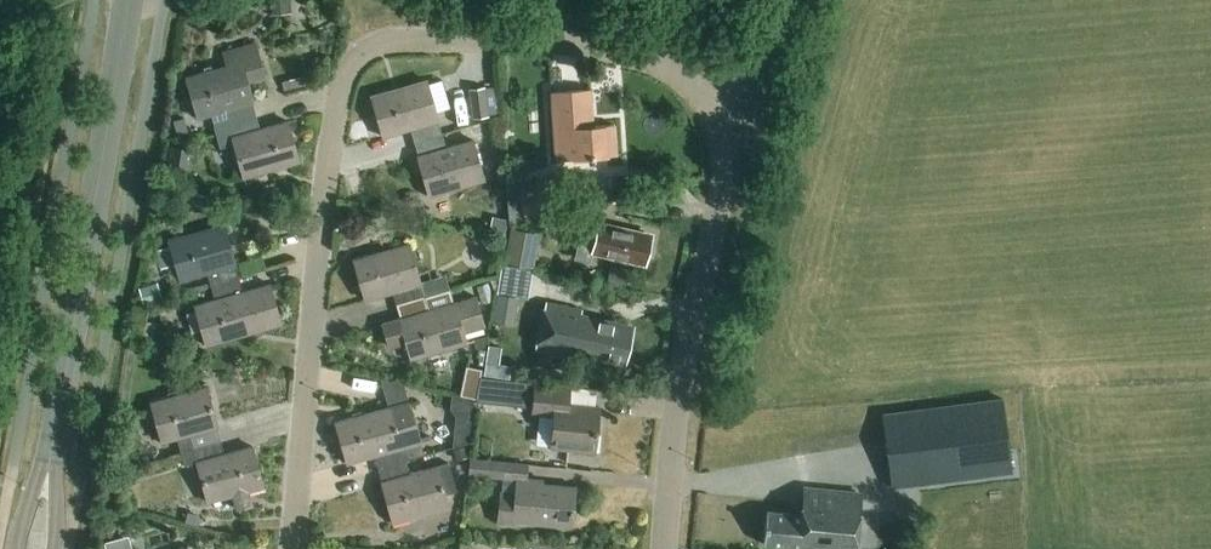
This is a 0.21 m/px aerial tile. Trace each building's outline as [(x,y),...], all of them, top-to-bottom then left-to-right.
[(273,15),(291,14),(290,0),(272,0),(273,15)] [(230,67),(186,79),(198,119),(225,112),(229,124),(256,117),(252,104),(254,103),(248,83),(265,77),(256,45),(226,53),(230,67)] [(284,91),(313,85),(311,77),(282,82),(284,91)] [(427,82),(371,98),(383,138),(410,130),(414,143),(442,135),(438,122),(439,122),(433,104),(448,99),(442,80),(428,84),(427,82)] [(469,91),(473,120),(488,118),(484,89),(469,91)] [(590,91),(552,93),(556,160),(617,156),(615,126),(592,128),(590,91)] [(256,117),(229,124),(214,129),(220,150),(234,145),(244,179),(299,163),(288,122),(260,130),(256,117)] [(173,122),(177,136),(188,133),(185,119),(173,122)] [(442,135),(414,143),(418,157),(417,157),(429,197),(484,181),(473,141),(446,149),(442,135)] [(639,195),(638,174),(616,175),(618,196),(639,195)] [(517,176),(506,179),(510,223),(561,211),(554,179),(520,187),(517,176)] [(210,207),(212,198),(198,195),(196,204),(210,207)] [(634,231),(599,223),(592,254),(627,262),(627,260),(646,264),(646,259),(650,258),(651,250),(650,247),(652,238),(633,233),(634,231)] [(224,225),(169,242),(180,282),(207,274),(211,287),(239,279),(235,266),(236,266),(224,225)] [(540,235),(527,232),(510,229),(504,264),(534,269),(540,235)] [(421,285),(409,245),(354,261),(365,302),(393,293),(397,306),(435,295),(431,282),(421,285)] [(239,279),(211,287),(215,301),(194,307),(206,347),(281,325),(270,285),(243,292),(239,279)] [(494,301),(489,284),(477,288),(482,305),(494,301)] [(154,286),(140,290),(144,305),(158,300),(154,286)] [(445,292),(397,306),(401,320),(383,325),(390,348),(406,344),(411,361),(467,345),(463,333),(485,327),(476,298),(454,304),(450,291),(445,293),(445,292)] [(494,312),(509,315),(513,298),(497,295),(494,312)] [(582,312),(546,304),(535,350),(586,361),(587,357),(606,361),(606,358),(626,363),(633,330),(614,326),(614,324),(581,316),(582,312)] [(142,338),(153,340),(155,325),(144,323),(142,338)] [(460,397),(477,400),(481,378),(484,367),(467,364),(460,397)] [(477,400),(476,403),(524,408),(526,383),(481,378),(477,400)] [(571,388),(535,384),(532,415),(554,417),(551,448),(572,450),(572,454),(595,456),(600,408),(569,405),(571,388)] [(218,428),(206,387),(150,403),(162,443),(177,439),(181,452),(221,441),(217,428),(218,428)] [(477,400),(460,397),(453,395),(450,410),(456,419),(453,448),(472,443),(476,403),(477,400)] [(1002,400),(882,416),(891,488),(1012,473),(1002,400)] [(409,403),(335,424),(347,464),(375,456),(379,469),(419,458),(415,445),(420,443),(409,403)] [(221,441),(181,452),(185,467),(197,463),(208,503),(233,496),(237,510),(252,506),(248,492),(264,488),(252,447),(225,455),(221,441)] [(469,457),(466,447),(453,451),(457,461),(469,457)] [(504,463),(471,460),(469,474),(502,477),(504,463)] [(406,462),(379,469),(382,483),(381,483),(393,524),(449,507),(445,495),(457,491),(448,463),(409,475),(406,462)] [(516,494),(501,493),(498,524),(514,526),(514,523),(571,528),(575,488),(534,484),(534,480),(517,479),(516,494)] [(804,490),(801,515),(767,512),(763,545),(798,548),(856,548),(861,496),(841,494),(841,497),(832,496),(832,493),(804,490)] [(198,526),(200,517),(188,514),(186,523),(198,526)] [(460,548),(491,548),(492,544),(461,541),(460,548)]
